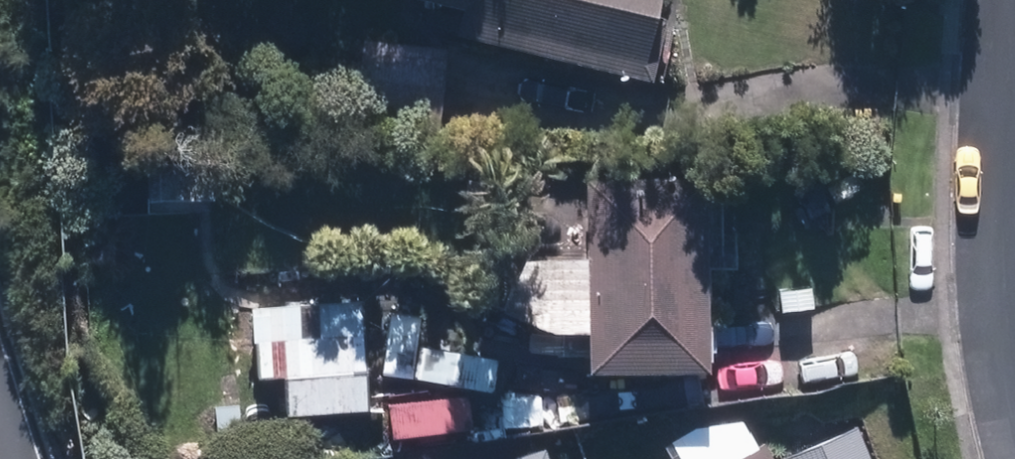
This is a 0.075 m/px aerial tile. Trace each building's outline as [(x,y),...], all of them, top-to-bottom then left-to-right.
[(650,74),(665,0),(423,0),(467,9),(461,36),(650,74)] [(449,47),(363,41),(359,113),(445,118),(449,47)] [(502,251),(500,309),(548,330),(594,331),(593,370),(713,375),(717,268),(740,269),(742,236),(724,236),(726,179),(591,174),(588,254),(502,251)] [(258,337),(257,378),(290,380),(289,413),(341,415),(341,408),(367,409),(370,341),(365,341),(366,303),(323,302),(322,336),(304,335),(305,306),(255,304),(254,337),(258,337)] [(664,442),(674,458),(737,458),(759,446),(734,403),(664,442)] [(214,440),(213,448),(225,448),(224,458),(300,458),(301,428),(225,426),(225,440),(214,440)] [(858,426),(789,456),(791,458),(872,458),(858,426)] [(767,442),(759,446),(737,458),(777,458),(767,442)] [(509,458),(551,458),(547,447),(509,458)]
